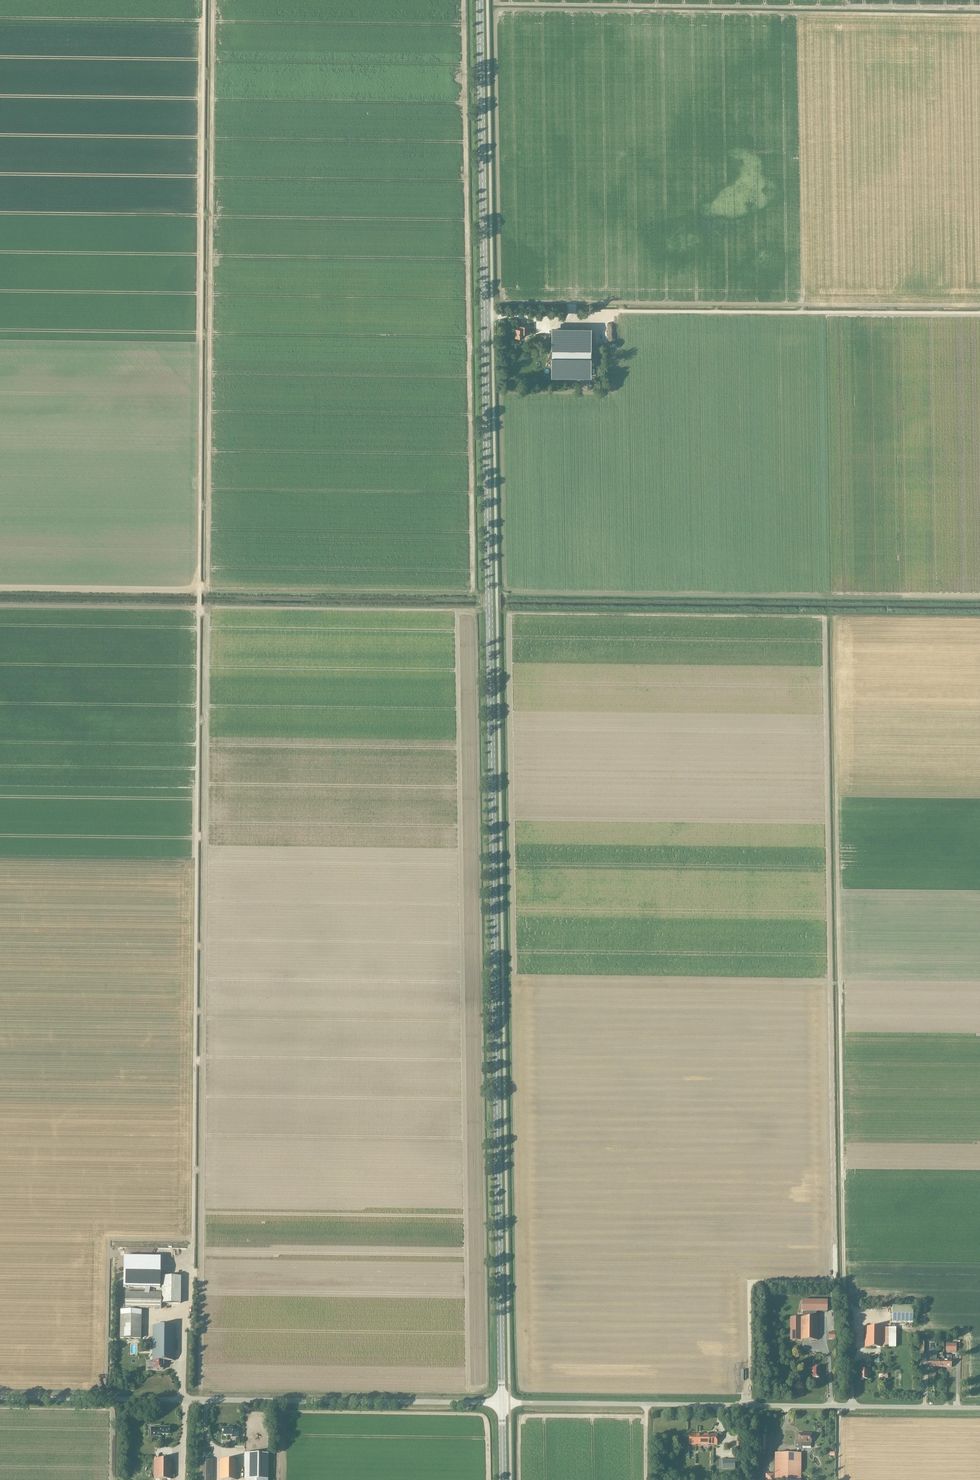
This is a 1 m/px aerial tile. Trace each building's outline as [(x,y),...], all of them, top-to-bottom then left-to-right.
[(515,337),(523,337),(525,337),(525,333),(527,333),(527,326),(519,326),(519,328),(515,328),(515,337)] [(591,376),(592,331),(552,331),(552,375),(591,376)] [(160,1288),(160,1257),(123,1257),(123,1287),(145,1288),(144,1292),(149,1292),(150,1288),(160,1288)] [(140,1338),(141,1325),(141,1308),(161,1309),(161,1303),(180,1303),(181,1277),(162,1277),(162,1293),(161,1293),(149,1292),(144,1292),(125,1292),(125,1310),(121,1310),(120,1338),(140,1338)] [(818,1340),(818,1325),(818,1318),(816,1318),(816,1312),(827,1312),(827,1301),(802,1301),(801,1312),(803,1312),(803,1318),(791,1318),(790,1340),(818,1340)] [(892,1307),(892,1322),(913,1322),(913,1307),(892,1307)] [(174,1360),(174,1326),(153,1325),(152,1361),(154,1361),(154,1369),(163,1369),(163,1360),(174,1360)] [(896,1328),(882,1327),(865,1327),(865,1347),(896,1347),(896,1328)] [(169,1434),(169,1428),(156,1427),(156,1435),(158,1435),(158,1436),(160,1436),(160,1434),(169,1434)] [(229,1428),(223,1428),(223,1435),(229,1435),(229,1437),(235,1437),(235,1429),(229,1428)] [(799,1440),(796,1440),(795,1448),(801,1448),(801,1446),(811,1446),(811,1442),(811,1433),(799,1433),(799,1440)] [(717,1444),(717,1434),(689,1434),(689,1444),(717,1444)] [(244,1453),(244,1479),(267,1479),(268,1454),(244,1453)] [(775,1479),(801,1479),(801,1453),(775,1453),(775,1479)] [(171,1479),(172,1459),(154,1459),(154,1479),(171,1479)] [(722,1459),(722,1469),(734,1469),(735,1460),(722,1459)] [(212,1460),(200,1460),(199,1479),(212,1479),(212,1460)] [(237,1479),(237,1460),(220,1460),(219,1479),(237,1479)]
